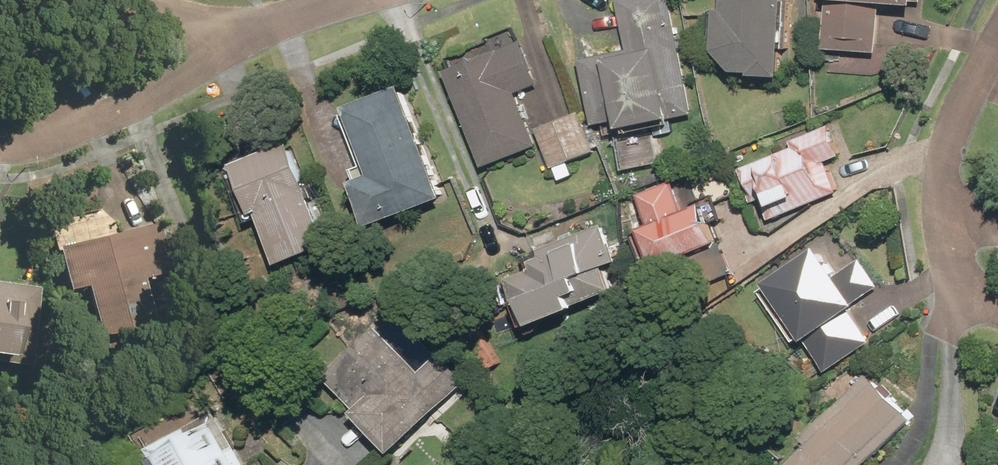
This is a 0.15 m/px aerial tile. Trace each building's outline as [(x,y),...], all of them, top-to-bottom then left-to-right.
[(668,0),(617,0),(627,48),(580,58),(596,136),(692,117),(668,0)] [(788,0),(725,0),(725,6),(716,6),(714,47),(734,70),(785,72),(788,0)] [(820,47),(876,51),(880,0),(921,3),(922,0),(823,0),(820,47)] [(524,38),(444,69),(482,165),(542,141),(552,167),(572,159),(524,38)] [(366,222),(442,193),(400,82),(344,103),(370,171),(350,179),(366,222)] [(792,144),(743,164),(765,217),(838,186),(825,155),(842,149),(830,121),(789,138),(792,144)] [(274,263),(329,240),(287,139),(231,162),(274,263)] [(642,190),(655,221),(645,225),(673,293),(735,268),(707,200),(688,207),(675,177),(642,190)] [(514,276),(531,318),(619,284),(611,263),(624,257),(608,219),(542,245),(546,253),(535,257),(539,266),(514,276)] [(154,222),(50,243),(59,288),(76,284),(87,336),(173,318),(154,222)] [(764,281),(826,369),(872,338),(849,305),(877,286),(858,259),(835,274),(816,245),(764,281)] [(0,280),(0,353),(4,354),(14,282),(0,280)] [(320,377),(391,451),(465,380),(438,352),(418,371),(374,325),(320,377)] [(866,375),(803,435),(808,440),(782,464),(862,464),(909,419),(866,375)] [(161,464),(247,464),(216,408),(150,444),(161,464)]
